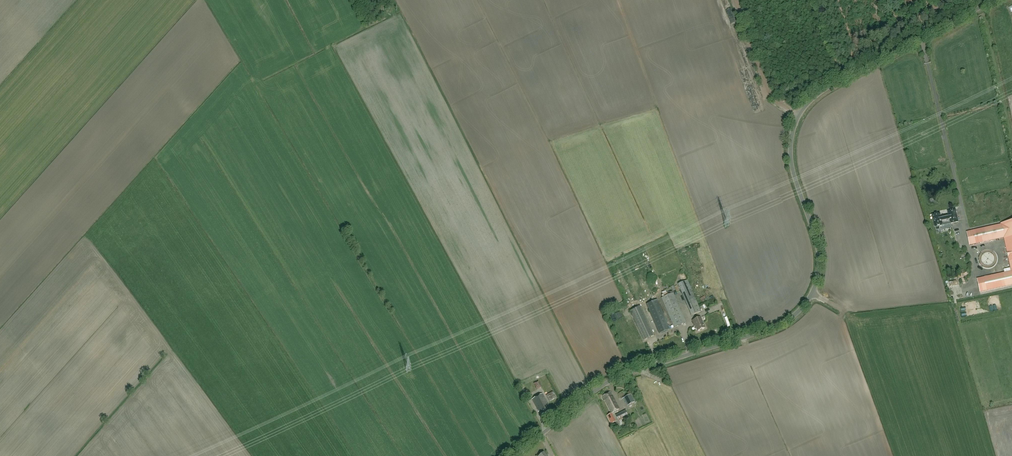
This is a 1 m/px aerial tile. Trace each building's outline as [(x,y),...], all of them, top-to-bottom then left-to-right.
[(958,222),(956,210),(948,212),(949,216),(941,217),(940,213),(932,215),(935,227),(943,225),(950,223),(951,224),(958,222)] [(1002,224),(1003,225),(967,232),(970,245),(976,244),(976,243),(1005,236),(1011,267),(1011,222),(1002,224)] [(984,279),(984,278),(977,279),(980,292),(1011,285),(1011,273),(984,279)] [(692,316),(700,312),(691,290),(686,281),(678,284),(682,293),(692,316)] [(668,313),(680,308),(674,296),(663,301),(668,313)] [(659,334),(670,329),(657,300),(647,304),(659,334)] [(644,340),(654,336),(641,307),(631,311),(644,340)] [(686,323),(681,312),(669,317),(674,328),(686,323)] [(705,328),(700,317),(692,321),(694,324),(697,331),(705,328)] [(549,402),(556,399),(553,392),(546,396),(549,402)] [(611,413),(619,409),(615,401),(610,392),(602,396),(611,413)] [(541,415),(550,410),(547,405),(548,405),(542,394),(532,400),(538,412),(539,411),(541,415)] [(627,406),(634,403),(630,395),(623,399),(627,406)] [(620,425),(629,420),(625,411),(615,416),(620,425)] [(612,424),(616,422),(612,414),(608,416),(612,424)]
